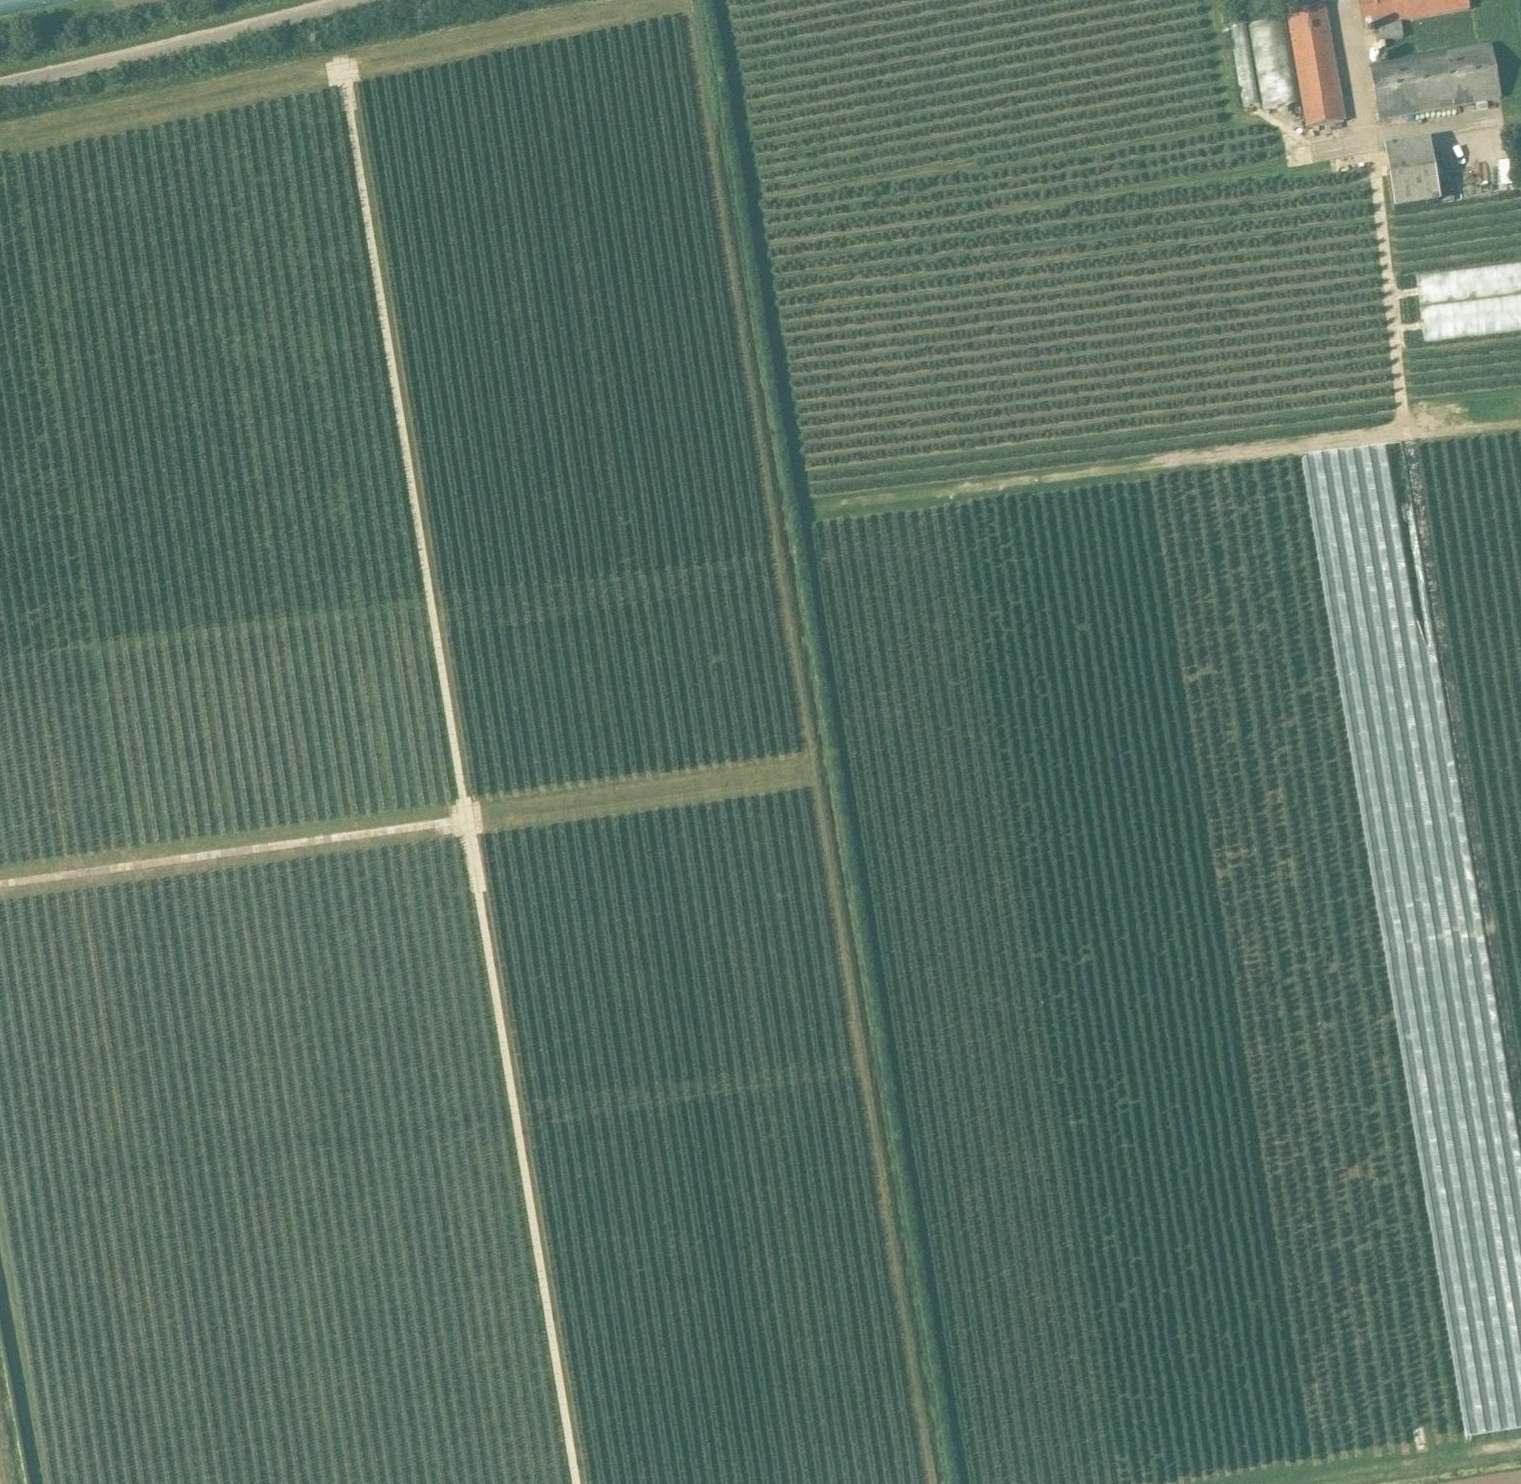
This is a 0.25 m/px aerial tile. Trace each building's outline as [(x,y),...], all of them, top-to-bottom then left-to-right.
[(1346,123),(1325,6),(1324,0),(1284,0),(1305,130),(1346,123)] [(1455,28),(1472,25),(1468,0),(1357,0),(1363,30),(1373,28),(1376,43),(1455,30),(1455,28)] [(1501,101),(1491,45),(1369,66),(1378,122),(1501,101)] [(1429,141),(1385,149),(1395,211),(1439,203),(1429,141)] [(1426,343),(1520,331),(1520,259),(1417,272),(1426,343)]
